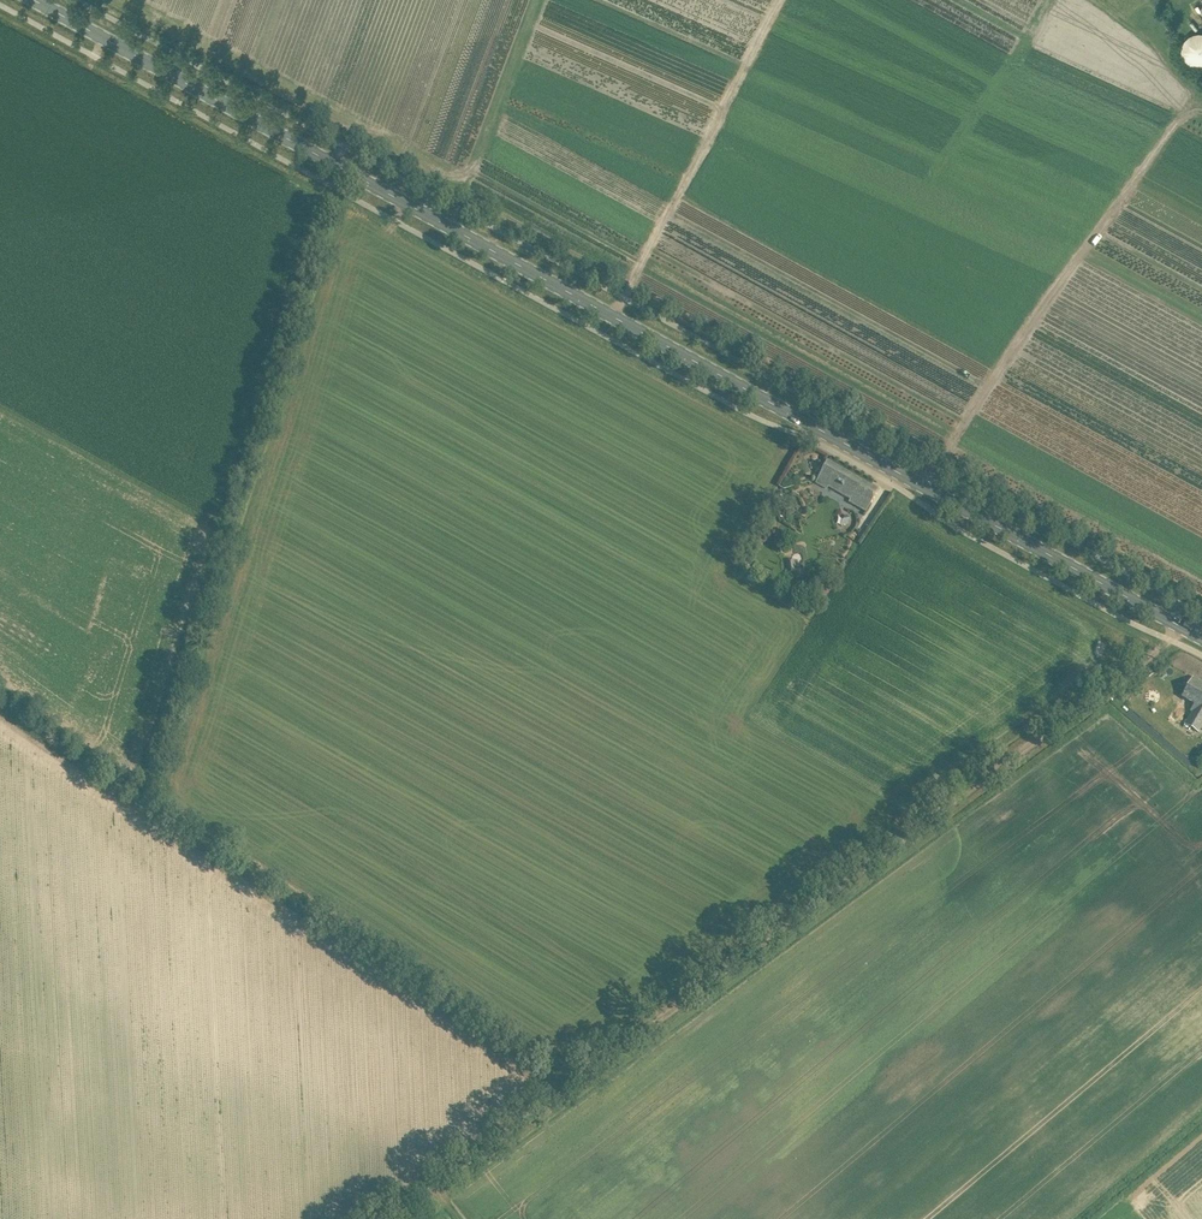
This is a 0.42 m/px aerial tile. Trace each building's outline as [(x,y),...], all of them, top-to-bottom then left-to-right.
[(1200,32),(1194,32),(1188,36),(1185,39),(1182,45),(1181,50),(1182,55),(1184,59),(1187,63),(1193,67),(1198,68),(1201,67),(1201,32),(1200,32)] [(816,482),(816,483),(824,488),(826,490),(828,487),(850,500),(849,502),(866,512),(867,511),(872,501),(878,491),(861,481),(828,462),(822,472),(816,482)] [(800,573),(798,559),(787,560),(789,574),(800,573)] [(1191,712),(1184,724),(1198,732),(1201,724),(1201,682),(1193,677),(1177,704),(1191,712)]
